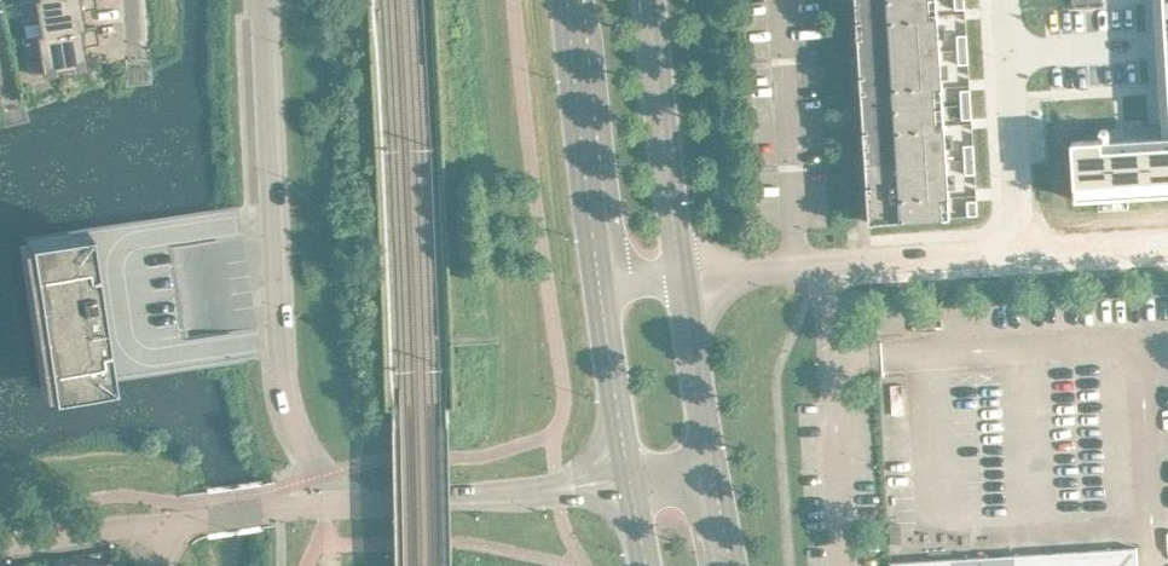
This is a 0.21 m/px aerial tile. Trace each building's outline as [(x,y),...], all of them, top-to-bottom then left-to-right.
[(42,33),(42,34),(86,27),(86,26),(83,7),(98,5),(97,0),(21,0),(25,22),(39,20),(42,33)] [(871,220),(944,216),(943,195),(950,195),(938,0),(857,0),(871,220)] [(1165,135),(1104,139),(1104,137),(1072,139),(1076,198),(1100,196),(1100,206),(1130,204),(1129,195),(1167,192),(1167,0),(1157,0),(1165,135)] [(42,34),(42,33),(23,36),(27,58),(41,56),(44,71),(89,64),(85,43),(100,41),(97,24),(86,26),(86,27),(42,34)] [(959,62),(969,61),(968,33),(958,33),(959,62)] [(963,117),(973,116),(971,88),(961,88),(963,117)] [(967,172),(976,172),(975,143),(965,143),(967,172)] [(968,199),(969,213),(979,213),(978,199),(978,198),(968,199)] [(26,236),(49,389),(110,380),(87,227),(26,236)] [(1138,545),(892,560),(892,565),(1139,565),(1138,545)]
